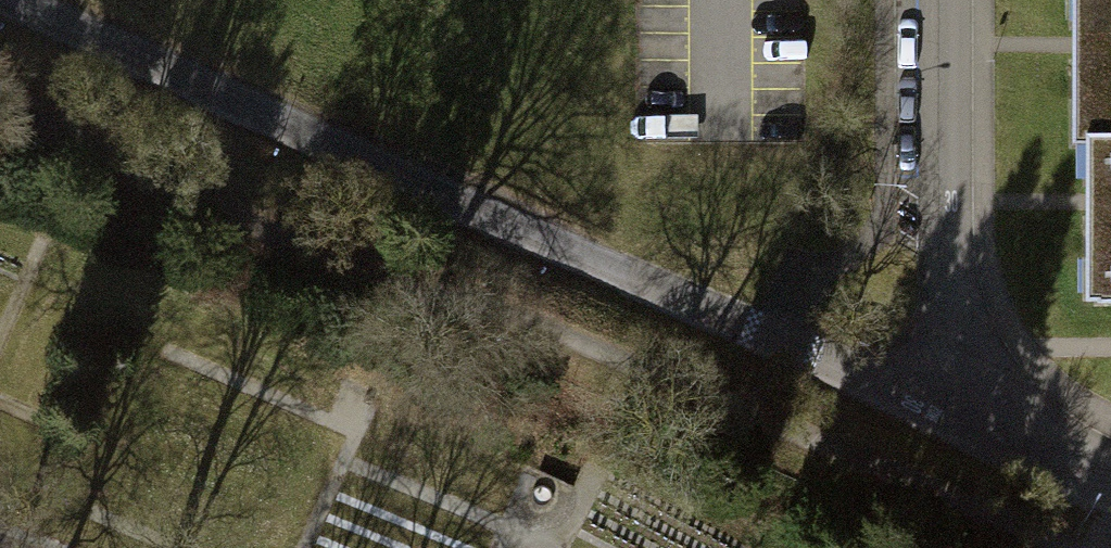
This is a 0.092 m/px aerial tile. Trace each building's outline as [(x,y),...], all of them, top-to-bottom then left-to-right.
[(1064,142),(1076,143),(1110,143),(1110,0),(1063,0),(1064,142)] [(1076,143),(1076,305),(1110,305),(1110,143),(1076,143)]
